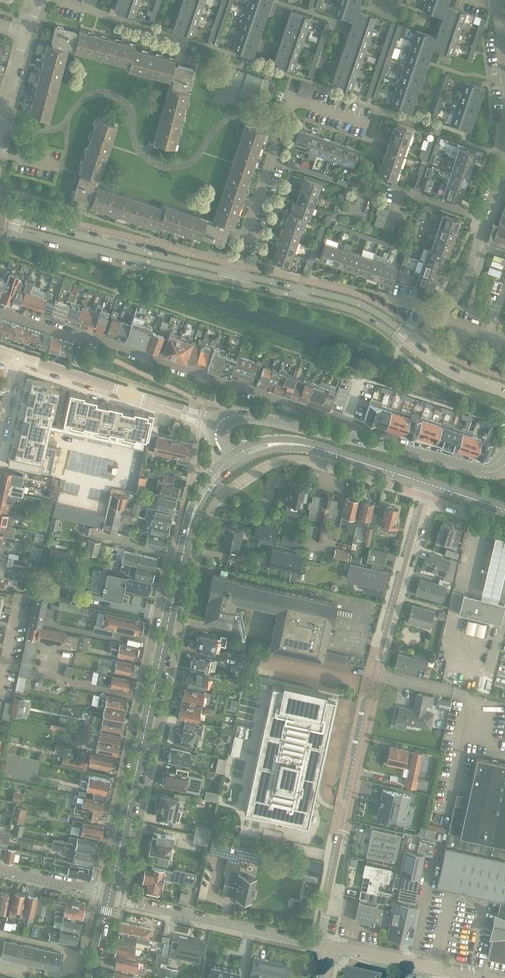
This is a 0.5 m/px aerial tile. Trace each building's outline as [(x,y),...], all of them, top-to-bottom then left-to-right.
[(115,10),(118,12),(134,17),(138,6),(122,1),(120,0),(118,0),(115,10)] [(181,8),(184,10),(200,15),(204,6),(187,0),(184,0),(181,8)] [(247,8),(263,13),(267,15),(270,4),(267,3),(258,0),(250,0),(247,8)] [(337,4),(353,9),(357,10),(358,7),(360,0),(338,0),(337,4)] [(423,10),(443,17),(447,6),(429,0),(427,0),(423,10)] [(337,4),(333,15),(350,20),(351,21),(353,22),(357,10),(353,9),(337,4)] [(448,6),(444,17),(447,18),(463,23),(467,13),(450,7),(448,6)] [(181,8),(177,19),(181,20),(197,26),(200,15),(184,10),(181,8)] [(247,8),(243,18),(260,24),(263,25),(264,25),(267,15),(263,13),(247,8)] [(291,11),(288,22),(291,23),(308,29),(311,18),(295,13),(291,11)] [(357,11),(354,21),(357,22),(373,28),(377,17),(364,13),(361,12),(357,11)] [(444,17),(441,27),(443,28),(460,34),(463,23),(447,18),(444,17)] [(240,28),(240,29),(256,35),(260,36),(263,25),(260,24),(243,18),(240,28)] [(177,19),(173,30),(177,31),(193,37),(197,26),(181,20),(177,19)] [(354,21),(350,31),(354,33),(370,38),(373,28),(357,22),(354,21)] [(288,22),(284,32),(288,33),(304,39),(308,29),(291,23),(288,22)] [(47,45),(29,114),(47,119),(65,49),(66,47),(75,49),(130,64),(129,68),(171,79),(171,78),(173,79),(171,88),(156,143),(174,148),(189,93),(185,92),(186,90),(187,90),(193,69),(178,65),(177,66),(174,66),(175,61),(134,50),(135,46),(79,31),(78,35),(76,34),(77,32),(55,27),(51,42),(53,43),(52,46),(47,45)] [(441,27),(437,38),(440,38),(456,44),(460,34),(443,28),(441,27)] [(240,29),(237,39),(253,45),(256,46),(260,36),(256,35),(240,29)] [(350,31),(347,42),(350,43),(366,48),(370,38),(354,33),(350,31)] [(416,31),(413,42),(429,47),(433,48),(436,37),(433,36),(416,31)] [(284,32),(281,43),(284,44),(301,50),(304,39),(288,33),(284,32)] [(310,34),(308,40),(316,42),(318,36),(310,34)] [(437,38),(434,49),(436,49),(441,51),(453,55),(456,44),(440,38),(437,38)] [(237,39),(233,50),(249,56),(253,57),(256,46),(253,45),(237,39)] [(347,42),(343,52),(346,53),(363,59),(366,48),(350,43),(347,42)] [(413,42),(409,52),(426,57),(429,58),(433,48),(429,47),(413,42)] [(281,43),(277,53),(281,54),(297,60),(301,50),(284,44),(281,43)] [(343,52),(339,63),(343,64),(359,70),(363,59),(346,53),(343,52)] [(409,52),(406,61),(422,67),(426,68),(429,58),(426,57),(409,52)] [(277,53),(273,64),(277,65),(293,71),(297,60),(281,54),(277,53)] [(406,61),(402,73),(416,78),(419,79),(422,80),(426,68),(422,67),(406,61)] [(339,63),(336,73),(339,74),(356,80),(359,70),(343,64),(339,63)] [(230,68),(223,89),(268,104),(275,83),(230,68)] [(336,73),(332,84),(336,85),(352,91),(356,80),(339,74),(336,73)] [(402,73),(399,83),(415,89),(419,90),(422,80),(419,79),(416,78),(402,73)] [(301,82),(297,93),(311,98),(315,86),(301,82)] [(465,82),(461,92),(477,98),(482,100),(486,89),(481,87),(465,82)] [(399,83),(395,93),(409,98),(412,99),(415,100),(419,90),(415,89),(399,83)] [(461,92),(457,103),(474,109),(478,110),(482,100),(477,98),(461,92)] [(395,93),(392,104),(408,110),(412,111),(415,100),(412,99),(409,98),(395,93)] [(457,103),(454,113),(470,119),(475,121),(478,110),(474,109),(457,103)] [(454,114),(450,124),(467,129),(471,131),(475,121),(470,119),(454,113),(454,114)] [(81,175),(73,197),(91,203),(90,206),(159,229),(160,225),(200,239),(201,237),(224,245),(230,227),(233,228),(265,133),(248,127),(215,225),(164,208),(163,212),(93,189),(115,126),(97,120),(79,174),(81,175)] [(394,126),(390,138),(407,144),(411,131),(413,132),(414,129),(397,124),(396,126),(394,126)] [(293,146),(305,150),(310,133),(299,129),(293,146)] [(310,133),(305,150),(310,151),(308,157),(315,159),(317,154),(323,137),(310,133)] [(323,137),(317,154),(329,158),(335,141),(323,137)] [(390,138),(386,150),(403,156),(407,144),(390,138)] [(335,141),(329,158),(341,162),(346,145),(335,141)] [(346,145),(341,162),(353,166),(359,149),(346,145)] [(459,148),(455,160),(472,166),(476,154),(459,148)] [(386,150),(382,162),(399,168),(403,156),(386,150)] [(286,166),(298,170),(300,166),(301,164),(288,160),(286,166)] [(455,160),(451,172),(468,178),(472,166),(455,160)] [(385,176),(384,181),(396,185),(398,180),(395,179),(399,168),(382,162),(378,174),(385,176)] [(451,172),(447,184),(464,190),(468,178),(451,172)] [(411,185),(417,187),(422,175),(417,174),(415,173),(411,185)] [(425,176),(420,188),(427,191),(431,178),(429,177),(425,176)] [(305,178),(301,190),(317,195),(321,183),(305,178)] [(447,184),(443,196),(460,202),(464,190),(447,184)] [(301,190),(297,202),(313,207),(317,195),(301,190)] [(297,202),(293,213),(293,214),(305,218),(309,220),(313,207),(297,202)] [(422,204),(418,216),(424,218),(428,206),(422,204)] [(495,235),(493,242),(502,245),(503,243),(504,243),(504,206),(495,235)] [(378,213),(374,225),(383,228),(389,210),(378,207),(376,212),(378,213)] [(289,212),(285,224),(301,230),(305,218),(293,214),(293,213),(289,212)] [(443,214),(439,226),(456,232),(460,220),(443,214)] [(285,224),(281,236),(297,242),(301,230),(285,224)] [(439,226),(435,238),(452,244),(456,232),(439,226)] [(343,231),(352,234),(355,235),(356,231),(354,230),(344,227),(343,231)] [(355,235),(357,236),(366,239),(368,235),(356,231),(355,235)] [(366,239),(379,243),(380,239),(368,235),(366,239)] [(281,236),(277,248),(293,254),(297,242),(281,236)] [(435,238),(431,250),(444,255),(448,256),(452,244),(435,238)] [(380,239),(379,243),(390,247),(392,243),(380,239)] [(337,247),(332,264),(343,268),(349,251),(352,244),(345,242),(343,249),(337,247)] [(319,260),(332,264),(337,247),(325,243),(319,260)] [(289,266),(293,254),(277,248),(272,260),(289,266)] [(427,249),(423,261),(440,266),(444,255),(431,250),(427,249)] [(349,251),(343,268),(355,272),(361,255),(349,251)] [(361,255),(355,272),(367,276),(373,259),(361,255)] [(304,270),(310,272),(314,260),(310,259),(309,259),(308,258),(304,270)] [(6,259),(4,265),(11,268),(13,261),(6,259)] [(373,259),(367,276),(379,280),(385,263),(373,259)] [(423,261),(419,273),(436,278),(440,266),(423,261)] [(385,263),(379,280),(391,284),(397,267),(385,263)] [(1,300),(7,280),(10,272),(8,271),(7,273),(5,272),(3,279),(0,278),(0,300),(1,300)] [(415,271),(411,283),(432,291),(436,278),(419,273),(415,271)] [(7,280),(1,300),(11,303),(18,281),(19,276),(10,273),(7,280)] [(74,283),(74,282),(64,279),(62,288),(71,291),(72,288),(74,283)] [(18,281),(11,303),(19,307),(24,290),(20,288),(22,282),(18,281)] [(24,290),(19,307),(41,314),(42,313),(49,292),(49,290),(47,290),(46,292),(45,291),(43,296),(30,292),(33,283),(27,281),(24,290)] [(49,292),(42,313),(50,316),(54,302),(50,301),(52,293),(49,292)] [(54,302),(50,316),(64,321),(69,304),(55,299),(54,302)] [(69,304),(64,321),(76,325),(81,309),(82,308),(79,307),(69,304)] [(90,311),(85,328),(93,330),(100,312),(102,306),(98,305),(95,312),(90,311)] [(81,309),(76,325),(85,328),(90,311),(82,308),(81,309)] [(112,318),(105,334),(114,337),(120,320),(114,319),(117,310),(113,309),(111,316),(112,316),(112,318)] [(103,313),(100,312),(93,330),(102,333),(108,316),(103,315),(103,313)] [(130,324),(124,341),(135,345),(143,319),(139,318),(139,317),(134,315),(132,321),(131,325),(130,324)] [(143,319),(135,345),(145,348),(152,326),(147,324),(148,321),(143,319)] [(6,320),(1,332),(13,336),(17,324),(6,320)] [(120,320),(114,337),(124,341),(130,324),(120,320)] [(17,324),(13,336),(24,340),(28,328),(17,324)] [(158,353),(159,350),(163,338),(166,328),(161,327),(158,334),(153,332),(146,349),(158,353)] [(28,328),(24,340),(36,344),(41,332),(28,328)] [(41,332),(36,344),(48,348),(52,336),(41,332)] [(163,338),(159,350),(164,351),(163,354),(174,358),(181,337),(169,333),(167,340),(163,338)] [(52,336),(48,348),(57,351),(58,351),(62,340),(52,336)] [(181,337),(174,358),(185,362),(192,341),(181,337)] [(187,362),(195,365),(203,341),(199,339),(198,341),(199,342),(199,344),(193,342),(187,362)] [(203,341),(195,365),(205,368),(211,348),(205,346),(207,340),(204,339),(203,341)] [(62,340),(58,351),(61,352),(69,355),(73,344),(62,340)] [(207,369),(219,373),(226,352),(214,348),(207,369)] [(226,352),(219,373),(230,377),(237,355),(226,352)] [(237,355),(230,377),(251,383),(252,379),(254,380),(256,374),(259,375),(263,363),(258,361),(258,362),(237,355)] [(263,366),(257,385),(265,388),(272,369),(263,366)] [(272,369),(265,388),(273,391),(281,368),(280,368),(279,371),(272,369)] [(281,368),(273,391),(283,394),(287,384),(283,382),(286,374),(287,370),(281,368)] [(286,374),(283,382),(287,384),(283,394),(290,397),(296,377),(298,373),(289,370),(287,374),(286,374)] [(27,377),(8,464),(51,473),(56,448),(46,445),(60,385),(27,377)] [(296,377),(290,397),(298,399),(305,380),(296,377)] [(305,380),(298,399),(306,402),(312,383),(305,380)] [(320,385),(313,405),(321,407),(327,388),(329,384),(321,381),(320,385)] [(312,383),(306,402),(313,405),(320,385),(312,383)] [(327,388),(321,407),(329,410),(335,391),(327,388)] [(70,391),(63,421),(71,422),(70,424),(83,427),(84,424),(96,427),(96,429),(109,432),(110,430),(122,433),(122,435),(135,438),(136,436),(148,439),(154,414),(107,403),(107,405),(96,402),(97,399),(84,396),(84,394),(70,391)] [(369,403),(364,420),(374,424),(379,407),(369,403)] [(379,407),(374,424),(384,427),(390,410),(379,407)] [(390,410),(384,427),(395,430),(400,413),(390,410)] [(400,413),(395,430),(404,433),(410,416),(400,413)] [(410,416),(404,433),(414,437),(415,435),(421,418),(420,420),(410,416)] [(421,418),(415,435),(425,438),(431,421),(421,418)] [(431,421),(425,438),(435,442),(441,424),(431,421)] [(441,424),(435,442),(446,445),(451,428),(441,424)] [(451,428),(446,445),(456,448),(461,431),(451,428)] [(461,431),(456,448),(466,452),(472,434),(461,431)] [(187,460),(191,444),(157,436),(158,434),(150,432),(149,442),(155,444),(154,452),(187,460)] [(472,434),(466,452),(476,455),(482,438),(472,434)] [(482,438),(476,455),(487,458),(492,441),(482,438)] [(0,474),(0,480),(24,485),(25,485),(27,475),(21,474),(1,470),(0,474)] [(140,478),(138,490),(144,491),(147,478),(141,477),(140,478)] [(20,494),(22,495),(24,485),(0,480),(0,490),(20,494)] [(160,489),(158,495),(176,499),(179,488),(172,486),(172,485),(157,481),(156,488),(160,489)] [(291,484),(288,495),(285,497),(286,499),(284,510),(299,513),(301,507),(302,507),(303,501),(305,501),(307,492),(305,492),(306,488),(299,486),(298,484),(294,483),(293,485),(291,484)] [(15,503),(16,498),(19,499),(20,494),(0,490),(0,500),(15,503)] [(56,500),(57,491),(51,490),(49,498),(56,500)] [(307,517),(313,519),(319,520),(318,525),(312,524),(306,523),(304,533),(311,535),(316,536),(315,538),(322,540),(323,537),(329,539),(331,529),(327,528),(325,527),(326,522),(332,523),(335,514),(337,514),(338,508),(336,507),(338,500),(334,499),(335,495),(322,491),(322,492),(325,493),(324,497),(313,495),(311,501),(309,501),(308,507),(310,508),(307,517)] [(176,499),(158,495),(153,493),(150,504),(156,506),(174,510),(176,499)] [(127,498),(112,494),(109,506),(123,509),(124,509),(127,498)] [(349,496),(347,497),(346,497),(342,516),(349,517),(347,527),(349,527),(348,533),(353,534),(356,522),(356,521),(357,518),(354,518),(359,500),(353,499),(352,496),(349,496)] [(38,508),(46,510),(50,511),(52,501),(40,498),(38,508)] [(14,514),(14,513),(15,514),(17,504),(15,503),(0,500),(0,510),(14,514)] [(370,522),(374,503),(367,501),(365,500),(363,500),(361,500),(358,517),(366,518),(365,521),(370,522)] [(131,515),(138,517),(141,504),(134,502),(131,515)] [(50,511),(49,515),(50,515),(52,516),(57,517),(60,505),(55,504),(52,503),(50,511)] [(60,505),(57,517),(65,519),(67,507),(60,505)] [(109,506),(103,529),(117,533),(121,516),(123,509),(109,506)] [(391,506),(388,506),(386,507),(385,507),(383,517),(379,516),(378,522),(381,523),(381,525),(387,526),(386,532),(395,534),(398,522),(396,521),(398,509),(393,508),(391,506)] [(67,507),(65,519),(72,520),(75,508),(67,507)] [(75,508),(72,520),(80,522),(83,510),(75,508)] [(150,508),(147,519),(170,524),(173,514),(150,508)] [(123,509),(121,516),(130,518),(132,511),(124,509),(123,509)] [(12,524),(14,514),(0,510),(0,521),(12,524)] [(83,510),(80,522),(88,524),(90,512),(83,510)] [(90,512),(88,524),(95,526),(98,514),(90,512)] [(98,514),(95,526),(103,527),(106,515),(98,514)] [(53,518),(50,530),(57,531),(60,519),(53,518)] [(167,535),(170,524),(147,519),(146,525),(143,524),(142,529),(167,535)] [(274,540),(277,528),(256,523),(253,535),(274,540)] [(437,539),(451,544),(450,547),(453,548),(454,545),(457,546),(462,530),(442,523),(437,539)] [(13,537),(14,533),(8,532),(9,526),(5,526),(5,525),(0,524),(0,535),(13,537)] [(86,525),(84,532),(91,534),(92,529),(94,530),(95,527),(86,525)] [(229,553),(236,554),(238,546),(239,546),(243,529),(223,525),(219,541),(231,544),(229,553)] [(373,527),(365,526),(362,543),(370,544),(373,527)] [(147,537),(145,544),(164,548),(167,537),(130,528),(128,535),(140,538),(140,536),(147,537)] [(33,541),(35,542),(43,544),(43,543),(45,534),(36,532),(33,541)] [(5,546),(10,547),(11,542),(14,543),(15,538),(13,537),(0,535),(0,545),(5,546)] [(283,535),(281,543),(290,545),(297,547),(298,543),(299,539),(283,535)] [(480,599),(497,603),(504,569),(504,538),(495,536),(480,599)] [(86,553),(91,554),(110,558),(113,546),(101,544),(101,542),(88,539),(86,553)] [(8,557),(9,555),(4,554),(5,546),(0,545),(0,555),(8,557)] [(32,545),(30,557),(41,559),(42,554),(43,547),(34,545),(32,545)] [(50,547),(49,556),(75,562),(77,553),(50,547)] [(268,566),(267,568),(268,568),(272,569),(273,567),(290,570),(288,580),(295,582),(297,572),(299,572),(303,555),(272,548),(271,551),(268,566)] [(350,552),(335,548),(333,557),(347,561),(350,552)] [(350,562),(346,577),(368,582),(365,592),(372,594),(381,596),(383,586),(385,586),(388,571),(383,570),(385,559),(387,552),(370,549),(367,562),(373,563),(372,567),(350,562)] [(452,550),(450,556),(457,559),(459,553),(452,550)] [(122,562),(136,565),(154,570),(157,559),(124,551),(122,562)] [(425,568),(444,575),(443,579),(452,581),(457,560),(450,558),(449,560),(430,553),(425,568)] [(351,554),(350,561),(361,563),(362,556),(351,554)] [(5,567),(6,565),(7,566),(8,557),(0,555),(0,565),(5,567)] [(38,570),(39,563),(32,562),(31,568),(38,570)] [(152,580),(154,570),(136,565),(134,573),(130,572),(129,575),(152,580)] [(107,572),(102,595),(121,600),(124,588),(149,594),(151,582),(117,574),(107,572)] [(33,579),(32,582),(38,584),(40,574),(34,573),(33,579)] [(209,597),(204,619),(231,625),(236,601),(276,610),(268,646),(322,658),(322,657),(347,663),(349,656),(324,650),(330,621),(332,621),(336,602),(238,581),(238,579),(213,574),(208,597),(209,597)] [(5,588),(5,583),(8,584),(9,578),(3,576),(0,576),(0,587),(5,588)] [(441,602),(445,591),(449,592),(450,589),(452,582),(440,579),(438,584),(421,579),(416,594),(441,602)] [(330,585),(330,587),(330,588),(331,589),(331,590),(332,591),(334,591),(335,591),(336,590),(337,589),(338,588),(338,587),(338,586),(337,585),(337,584),(335,583),(334,583),(333,583),(332,583),(331,584),(330,585)] [(41,586),(39,596),(66,601),(68,591),(41,586)] [(35,599),(32,612),(44,614),(47,602),(48,598),(43,597),(35,595),(35,599)] [(459,615),(500,625),(504,605),(497,603),(480,599),(463,595),(459,615)] [(434,610),(412,605),(407,622),(429,628),(434,610)] [(444,620),(446,613),(439,611),(437,618),(444,620)] [(95,624),(94,632),(113,636),(115,628),(124,630),(126,632),(128,632),(131,631),(141,634),(144,620),(104,612),(102,625),(95,624)] [(19,673),(18,675),(19,675),(27,677),(31,678),(39,640),(64,645),(64,646),(76,649),(79,635),(71,633),(67,632),(42,627),(39,626),(29,624),(27,637),(19,673)] [(195,649),(215,653),(217,644),(225,646),(227,637),(221,635),(220,639),(218,639),(218,638),(198,633),(197,641),(195,642),(194,645),(196,647),(195,649)] [(76,649),(76,651),(86,653),(89,637),(82,636),(79,635),(76,649)] [(110,654),(117,655),(135,659),(138,647),(120,644),(119,650),(112,648),(110,654)] [(237,651),(235,660),(248,663),(250,654),(237,651)] [(426,671),(427,665),(433,667),(436,659),(429,657),(420,654),(419,656),(413,654),(412,657),(398,653),(394,668),(415,674),(417,668),(426,671)] [(190,668),(207,672),(208,672),(211,672),(214,658),(207,657),(207,658),(193,655),(192,660),(191,661),(190,665),(191,666),(190,668)] [(112,658),(110,670),(132,675),(135,663),(112,658)] [(233,668),(246,671),(248,663),(235,660),(233,668)] [(97,672),(99,672),(107,674),(109,666),(98,664),(97,672)] [(91,682),(97,684),(129,690),(130,687),(132,686),(133,682),(131,680),(131,678),(107,674),(99,672),(97,672),(93,671),(91,682)] [(196,672),(195,674),(189,673),(188,677),(186,678),(185,683),(187,684),(186,686),(205,690),(209,675),(196,672)] [(19,675),(16,689),(24,691),(27,677),(19,675)] [(246,809),(245,811),(307,824),(308,823),(321,761),(329,726),(330,722),(335,699),(334,699),(333,699),(325,697),(326,693),(284,685),(283,689),(282,688),(273,687),(271,695),(266,715),(264,725),(264,726),(246,809)] [(184,688),(182,702),(201,706),(202,705),(204,695),(210,697),(211,692),(205,691),(204,692),(184,688)] [(399,707),(396,722),(395,727),(406,729),(407,724),(430,729),(434,713),(426,711),(427,706),(432,707),(433,698),(416,694),(413,709),(399,707)] [(104,707),(103,713),(111,715),(123,717),(125,708),(128,707),(128,703),(127,701),(127,700),(106,696),(106,697),(99,695),(97,705),(104,707)] [(13,704),(11,713),(21,715),(24,698),(14,696),(13,704)] [(438,698),(436,707),(449,710),(451,701),(438,698)] [(232,699),(229,710),(236,712),(239,701),(232,699)] [(6,702),(2,720),(9,722),(11,713),(13,704),(6,702)] [(178,717),(198,722),(201,708),(181,704),(178,717)] [(120,735),(123,717),(111,715),(103,713),(101,724),(99,724),(97,731),(120,735)] [(176,727),(175,734),(173,733),(172,739),(174,740),(173,741),(192,745),(194,735),(201,737),(203,726),(185,722),(183,729),(176,727)] [(224,740),(231,742),(233,730),(223,728),(221,735),(224,736),(224,740)] [(120,737),(91,731),(89,731),(87,741),(97,743),(96,751),(116,755),(120,737)] [(235,735),(231,754),(239,756),(243,737),(235,735)] [(390,746),(387,763),(409,768),(407,778),(406,778),(404,785),(417,788),(427,790),(429,781),(417,779),(423,753),(413,751),(412,751),(409,751),(409,750),(390,746)] [(169,761),(188,766),(189,757),(200,759),(201,754),(194,753),(194,754),(190,753),(190,752),(172,748),(169,761)] [(116,758),(90,752),(88,764),(113,769),(116,758)] [(218,757),(217,764),(225,766),(227,759),(218,757)] [(437,887),(500,900),(497,914),(496,913),(494,925),(492,934),(493,934),(488,958),(504,962),(504,764),(476,757),(468,796),(465,806),(455,804),(449,829),(449,833),(448,833),(448,834),(437,887)] [(61,764),(73,766),(73,767),(84,769),(86,761),(74,759),(67,758),(61,763),(61,764)] [(163,785),(175,787),(178,790),(181,789),(198,793),(199,793),(200,791),(203,777),(187,774),(188,770),(177,767),(175,772),(166,770),(165,776),(163,777),(162,781),(163,783),(163,785)] [(110,779),(89,775),(88,781),(81,780),(80,784),(83,785),(83,787),(86,788),(94,790),(93,797),(105,800),(108,787),(110,786),(111,782),(109,780),(110,779)] [(383,789),(377,817),(397,821),(398,816),(406,818),(410,798),(402,796),(403,793),(383,789)] [(12,801),(22,802),(24,793),(14,791),(12,801)] [(156,816),(175,819),(178,820),(181,809),(177,808),(179,799),(184,800),(185,795),(174,793),(174,796),(161,794),(156,816)] [(73,802),(76,803),(74,811),(84,814),(84,816),(97,819),(98,813),(104,814),(107,801),(86,796),(84,796),(78,795),(75,794),(73,802)] [(21,823),(24,809),(17,807),(14,821),(21,823)] [(70,814),(56,811),(55,818),(68,821),(70,814)] [(78,833),(80,834),(101,838),(103,826),(73,819),(72,825),(80,827),(78,833)] [(2,846),(7,847),(11,827),(0,825),(0,845),(2,846)] [(198,827),(196,834),(209,837),(211,829),(198,827)] [(375,836),(370,856),(389,860),(389,858),(395,859),(401,835),(373,829),(371,835),(375,836)] [(427,829),(425,837),(427,837),(434,839),(436,831),(429,829),(427,829)] [(148,845),(148,849),(149,851),(149,852),(159,854),(157,863),(167,865),(169,857),(170,857),(170,855),(173,843),(174,836),(165,834),(165,835),(153,833),(153,836),(151,842),(150,843),(148,845)] [(208,844),(209,837),(196,834),(195,842),(208,844)] [(395,902),(388,933),(387,935),(411,941),(415,925),(410,924),(414,907),(412,907),(413,903),(415,903),(420,878),(419,878),(424,856),(423,856),(427,837),(425,837),(421,836),(420,842),(417,854),(405,852),(400,874),(403,874),(397,899),(400,900),(399,903),(395,902)] [(18,843),(33,846),(34,840),(19,837),(18,843)] [(53,844),(97,853),(100,842),(77,837),(76,843),(61,840),(54,838),(53,844)] [(423,856),(424,856),(425,856),(425,854),(432,856),(436,839),(434,839),(427,837),(423,856)] [(262,851),(260,851),(211,840),(208,853),(227,857),(224,874),(226,878),(222,893),(236,897),(236,898),(243,899),(244,901),(248,902),(250,901),(251,901),(254,886),(256,886),(257,882),(256,880),(256,878),(240,874),(240,875),(238,874),(242,859),(260,862),(262,851)] [(294,842),(291,853),(302,855),(305,845),(294,842)] [(95,864),(97,853),(53,844),(52,849),(64,851),(64,852),(74,854),(73,859),(95,864)] [(4,860),(13,862),(15,849),(7,847),(4,860)] [(69,865),(68,874),(90,878),(90,877),(93,876),(94,871),(92,869),(92,868),(77,865),(78,862),(55,858),(54,862),(69,865)] [(305,860),(303,871),(311,872),(313,861),(305,860)] [(361,889),(359,897),(367,899),(373,901),(378,902),(389,904),(391,894),(391,893),(378,890),(380,881),(389,883),(392,870),(375,866),(367,864),(366,864),(363,876),(370,878),(367,891),(361,889)] [(142,874),(140,880),(142,882),(145,882),(144,889),(159,893),(161,887),(163,878),(183,882),(194,885),(196,873),(185,871),(174,868),(173,870),(165,868),(152,865),(151,870),(145,869),(144,873),(142,874)] [(1,912),(0,914),(5,915),(10,893),(0,891),(0,912),(1,912)] [(14,892),(9,915),(15,917),(16,910),(21,911),(25,894),(14,892)] [(27,895),(23,913),(30,915),(29,917),(27,925),(27,926),(25,926),(24,932),(31,934),(32,927),(32,926),(38,897),(27,895)] [(40,895),(37,909),(46,911),(49,897),(40,895)] [(84,905),(57,899),(55,906),(64,908),(63,914),(82,918),(82,917),(85,915),(85,913),(83,910),(84,905)] [(367,929),(379,932),(384,909),(377,908),(377,906),(359,902),(355,920),(369,923),(367,929)] [(63,915),(60,928),(79,932),(82,919),(63,915)] [(121,922),(119,932),(149,939),(151,929),(121,922)] [(32,927),(31,934),(38,935),(39,925),(34,924),(33,924),(32,926),(32,927)] [(51,932),(49,939),(76,944),(78,938),(79,938),(80,934),(79,933),(79,932),(60,928),(59,933),(51,932)] [(116,943),(117,943),(134,947),(136,941),(149,944),(150,939),(149,939),(119,932),(116,943)] [(172,944),(169,956),(176,958),(177,951),(188,954),(187,959),(199,962),(200,956),(201,957),(204,942),(179,936),(178,942),(172,941),(172,944)] [(4,940),(0,957),(57,970),(61,953),(4,940)] [(164,942),(162,954),(163,954),(169,956),(172,944),(164,942)] [(114,955),(117,955),(141,961),(142,957),(140,957),(141,951),(128,948),(128,949),(116,946),(114,955)] [(157,953),(155,961),(161,963),(167,964),(168,962),(169,957),(169,956),(163,954),(162,954),(157,953)] [(116,957),(114,968),(134,972),(133,975),(138,976),(139,974),(144,975),(145,973),(142,972),(143,969),(137,968),(138,962),(116,957)] [(250,977),(264,977),(265,977),(286,977),(288,965),(254,957),(250,975),(251,975),(250,977)] [(159,966),(157,975),(164,976),(166,968),(160,967),(159,966)] [(238,972),(212,966),(209,977),(237,977),(238,972)] [(166,968),(165,975),(177,977),(178,970),(167,968),(166,968)]
